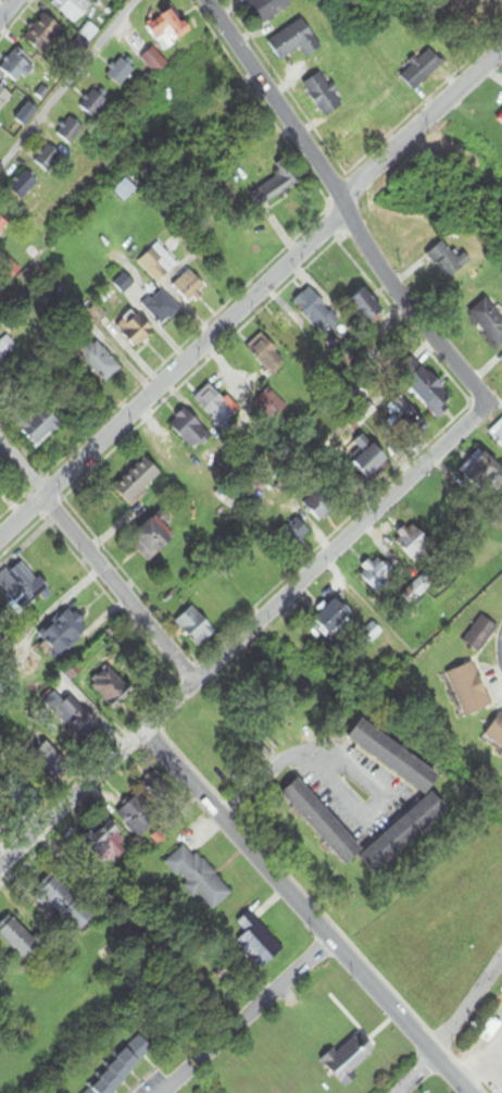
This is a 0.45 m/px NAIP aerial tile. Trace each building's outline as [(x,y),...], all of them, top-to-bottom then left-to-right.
[(146,27),(160,50),(187,33),(173,10),(146,27)] [(44,55),(63,29),(42,13),(22,39),(44,55)] [(301,49),(307,60),(322,51),(305,20),(268,41),(279,62),(301,49)] [(443,64),(427,48),(398,77),(414,93),(443,64)] [(36,65),(13,50),(0,70),(0,72),(22,87),(36,65)] [(162,65),(154,50),(142,56),(150,71),(162,65)] [(106,75),(120,88),(137,69),(123,56),(106,75)] [(324,119),(342,108),(323,73),(304,84),(324,119)] [(13,96),(0,86),(0,114),(13,96)] [(92,120),(109,102),(96,89),(78,106),(92,120)] [(26,128),(38,110),(28,103),(16,121),(26,128)] [(56,135),(71,146),(84,129),(69,117),(56,135)] [(33,163),(48,174),(62,157),(47,145),(33,163)] [(253,193),(268,209),(300,179),(285,162),(253,193)] [(23,201),(39,182),(25,171),(9,190),(23,201)] [(135,189),(126,182),(116,194),(125,202),(135,189)] [(10,224),(0,216),(0,237),(10,224)] [(426,256),(447,283),(465,269),(444,242),(426,256)] [(158,284),(178,264),(158,244),(138,264),(158,284)] [(11,280),(20,270),(10,262),(2,273),(11,280)] [(188,305),(207,290),(191,270),(172,284),(188,305)] [(336,318),(308,288),(292,303),(320,333),(336,318)] [(350,304),(369,327),(387,312),(367,289),(350,304)] [(162,328),(180,311),(160,290),(142,307),(162,328)] [(501,346),(501,318),(484,299),(467,315),(499,349),(501,346)] [(137,350),(155,332),(135,313),(118,331),(137,350)] [(264,369),(280,353),(261,334),(245,350),(264,369)] [(12,360),(7,354),(15,346),(5,335),(0,340),(0,371),(12,360)] [(78,353),(106,384),(121,370),(93,340),(78,353)] [(242,400),(259,387),(241,364),(225,376),(242,400)] [(457,400),(423,367),(404,386),(438,419),(457,400)] [(193,401),(221,428),(236,414),(208,386),(193,401)] [(256,401),(267,414),(281,401),(271,388),(256,401)] [(62,424),(43,405),(18,429),(37,449),(62,424)] [(210,434),(184,409),(168,426),(194,451),(210,434)] [(490,433),(501,446),(501,422),(490,433)] [(364,434),(354,444),(361,451),(349,463),(369,482),(391,460),(364,434)] [(479,494),(501,478),(501,472),(489,452),(463,470),(479,494)] [(131,506),(162,475),(145,458),(114,489),(131,506)] [(321,486),(303,505),(321,522),(339,502),(321,486)] [(150,563),(175,540),(154,518),(130,542),(150,563)] [(290,549),(310,535),(300,519),(280,533),(290,549)] [(357,575),(380,597),(397,579),(375,557),(357,575)] [(47,591),(18,559),(0,576),(0,588),(23,613),(47,591)] [(354,616),(337,599),(314,622),(330,639),(354,616)] [(175,624),(199,649),(216,632),(192,608),(175,624)] [(48,634),(70,652),(90,629),(67,610),(48,634)] [(478,655),(499,630),(483,617),(462,642),(478,655)] [(447,675),(467,720),(493,708),(473,664),(447,675)] [(120,676),(99,694),(114,713),(135,695),(120,676)] [(98,726),(67,695),(49,713),(80,745),(98,726)] [(501,750),(501,714),(501,713),(485,739),(501,750)] [(420,790),(368,867),(389,881),(441,803),(430,796),(444,776),(362,722),(348,742),(420,790)] [(35,771),(59,776),(64,752),(40,746),(35,771)] [(347,868),(364,852),(300,781),(283,796),(347,868)] [(159,821),(135,797),(116,816),(140,840),(159,821)] [(114,826),(87,843),(103,868),(130,852),(114,826)] [(164,864),(194,899),(199,895),(213,912),(232,896),(188,844),(164,864)] [(75,938),(94,920),(52,877),(33,895),(75,938)] [(237,925),(246,935),(236,944),(261,972),(284,951),(250,913),(237,925)] [(11,916),(0,927),(0,938),(26,964),(42,948),(11,916)] [(501,1027),(492,1020),(479,1037),(488,1044),(501,1027)] [(320,1063),(346,1089),(358,1078),(354,1074),(377,1052),(360,1035),(338,1056),(333,1051),(320,1063)] [(153,1051),(138,1037),(89,1092),(116,1092),(153,1051)]
